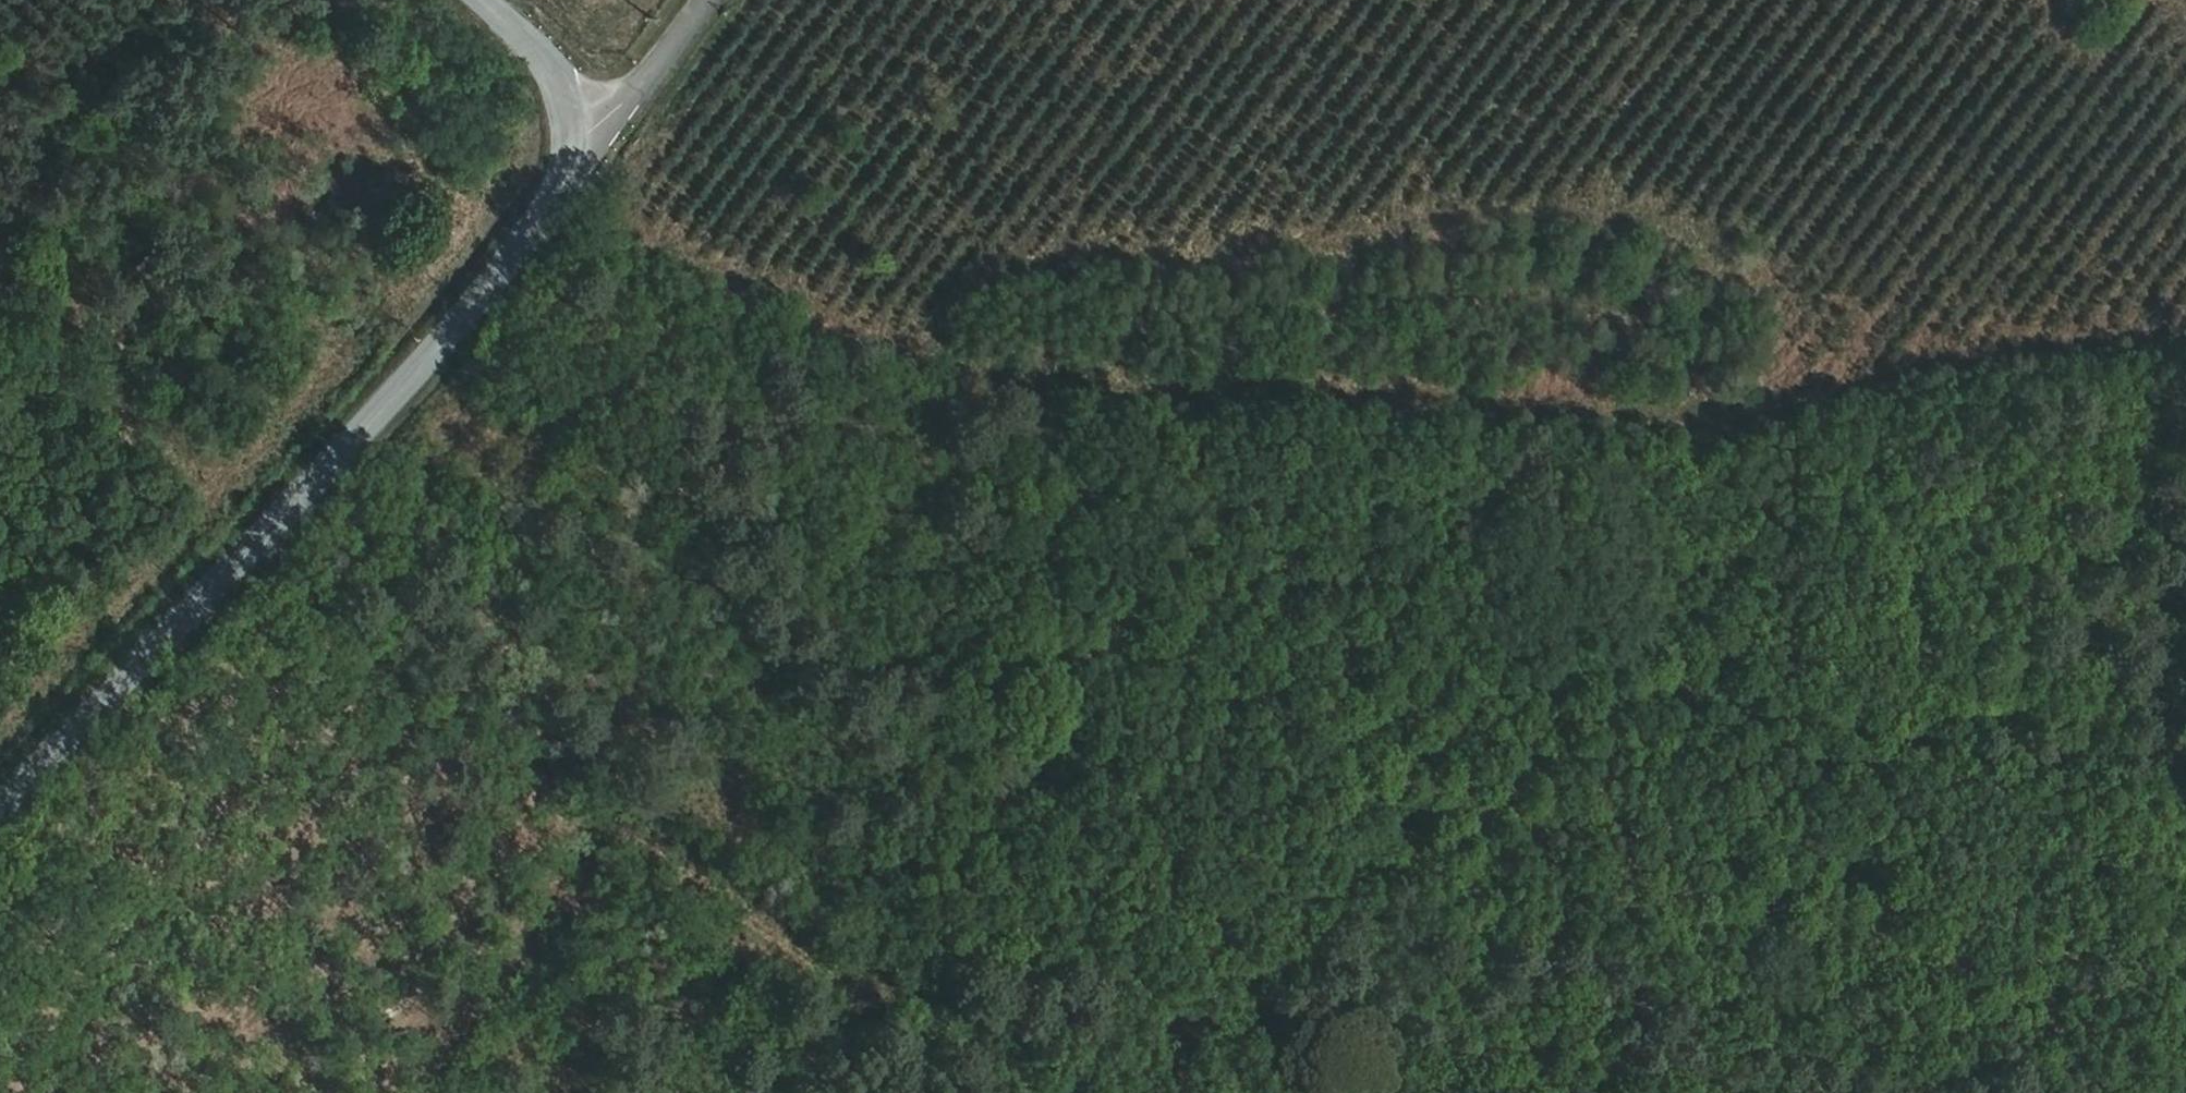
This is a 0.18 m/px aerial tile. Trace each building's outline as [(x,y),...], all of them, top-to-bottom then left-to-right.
[(247,501),(237,511),(247,520),(256,512),(247,501)]
